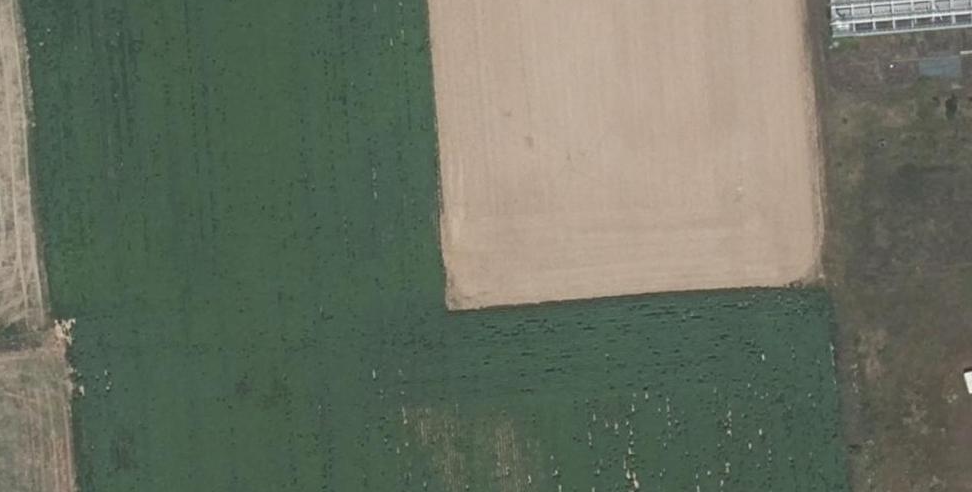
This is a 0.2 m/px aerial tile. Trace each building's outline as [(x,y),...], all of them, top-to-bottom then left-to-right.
[(831,38),(971,26),(971,0),(828,0),(831,38)]
